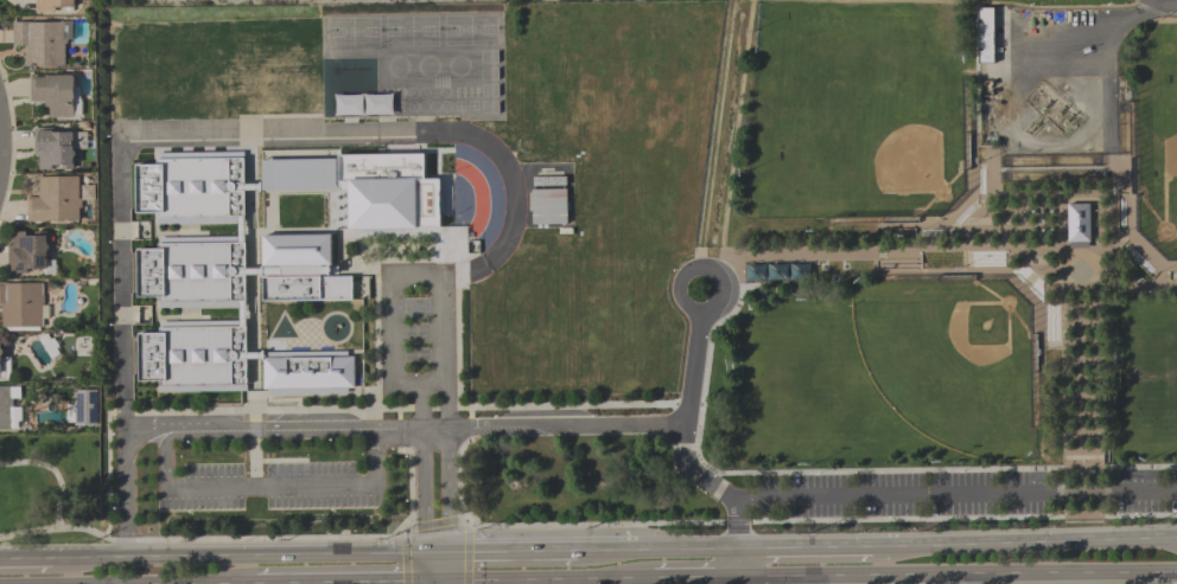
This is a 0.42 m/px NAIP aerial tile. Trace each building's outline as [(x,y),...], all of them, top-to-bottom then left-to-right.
[(36,13),(36,0),(75,0),(76,7),(55,7),(55,12),(43,12),(43,13),(36,13)] [(977,63),(993,62),(992,7),(976,8),(977,63)] [(26,66),(26,64),(25,64),(25,53),(26,53),(26,45),(13,45),(13,23),(30,23),(64,23),(64,36),(66,36),(66,43),(65,43),(65,66),(26,66)] [(74,75),(74,77),(76,77),(76,100),(75,100),(75,117),(50,118),(50,107),(46,107),(46,101),(31,102),(30,73),(46,73),(46,76),(74,75)] [(335,95),(336,115),(392,114),(391,94),(335,95)] [(34,128),(53,128),(53,133),(87,133),(87,149),(75,149),(75,150),(76,153),(76,155),(75,158),(75,169),(62,169),(62,166),(55,166),(55,169),(39,169),(39,156),(34,156),(34,128)] [(157,160),(157,153),(243,152),(243,159),(157,160)] [(138,211),(138,166),(157,166),(157,160),(243,159),(244,184),(244,192),(244,217),(159,217),(159,211),(138,211)] [(336,159),(261,160),(261,184),(261,192),(336,191),(336,159)] [(532,177),(532,186),(565,185),(565,175),(532,177)] [(39,177),(79,177),(79,199),(82,199),(82,207),(79,207),(79,220),(46,220),(46,222),(27,223),(27,198),(39,198),(39,177)] [(354,178),(355,227),(421,226),(421,178),(354,178)] [(244,184),(261,184),(261,192),(244,192),(244,184)] [(532,188),(533,226),(567,224),(566,187),(532,188)] [(1067,204),(1065,244),(1069,243),(1070,251),(1089,251),(1090,244),(1088,205),(1067,204)] [(158,238),(158,244),(246,243),(244,217),(159,217),(159,224),(237,224),(237,237),(158,238)] [(8,275),(8,245),(13,245),(13,232),(27,232),(27,236),(34,236),(34,232),(47,232),(49,244),(50,245),(51,249),(49,251),(49,269),(27,269),(27,274),(15,274),(15,275),(8,275)] [(261,302),(261,276),(279,276),(279,267),(262,267),(262,236),(331,236),(331,267),(331,276),(339,276),(352,276),(352,302),(261,302)] [(136,250),(158,250),(158,244),(246,243),(246,267),(246,276),(247,302),(160,301),(160,297),(139,297),(136,250)] [(246,276),(261,276),(279,276),(279,267),(262,267),(246,267),(246,276)] [(339,267),(339,276),(331,276),(331,267),(339,267)] [(1,308),(0,308),(0,283),(6,283),(6,284),(42,283),(42,295),(44,295),(44,304),(42,304),(43,327),(2,328),(2,314),(1,314),(1,308)] [(158,322),(158,327),(247,326),(247,302),(160,301),(160,309),(241,308),(240,321),(158,322)] [(159,333),(158,327),(247,326),(248,352),(248,359),(248,386),(161,387),(161,380),(140,381),(140,333),(159,333)] [(263,359),(265,390),(271,390),(355,389),(355,387),(363,386),(363,358),(355,358),(348,358),(263,359)] [(13,431),(0,431),(0,387),(9,386),(9,387),(20,387),(20,399),(13,399),(13,407),(14,407),(14,429),(13,429),(13,431)] [(68,423),(68,405),(75,405),(75,391),(98,391),(98,426),(75,426),(75,423),(68,423)]
